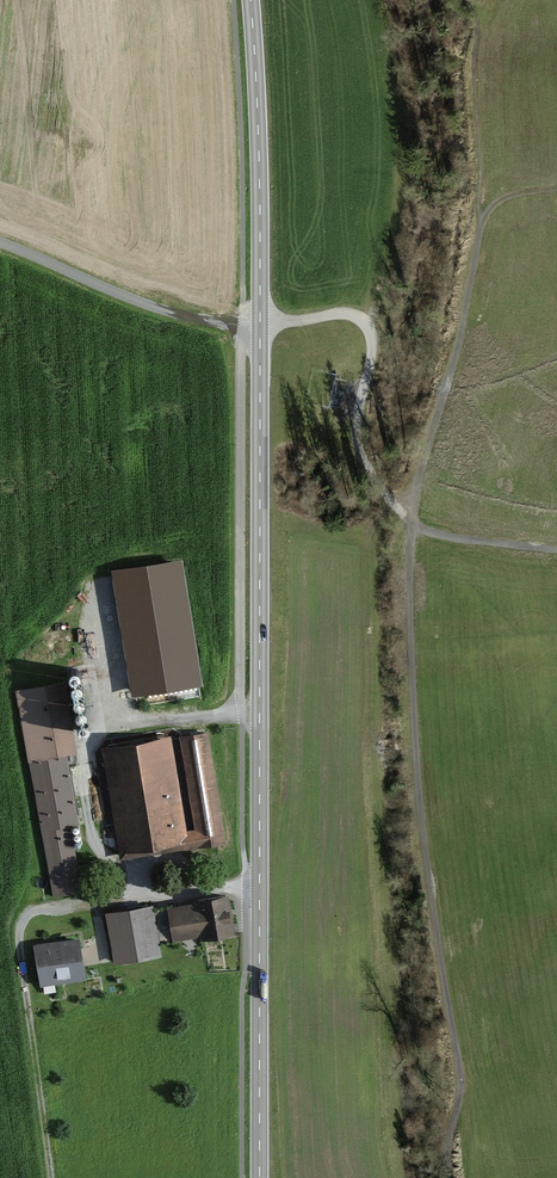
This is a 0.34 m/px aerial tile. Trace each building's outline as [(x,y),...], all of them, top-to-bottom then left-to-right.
[(111,571),(132,697),(202,686),(181,559),(111,571)] [(32,761),(54,896),(82,891),(71,826),(78,825),(67,757),(81,755),(69,681),(15,690),(27,762),(32,761)] [(171,737),(101,748),(120,861),(224,844),(206,734),(181,738),(197,831),(186,833),(171,737)] [(196,905),(169,909),(174,941),(200,937),(201,941),(237,935),(233,913),(231,895),(195,901),(196,905)] [(152,908),(105,916),(114,965),(161,956),(152,908)] [(45,943),(34,945),(42,985),(86,977),(78,937),(45,943)]
